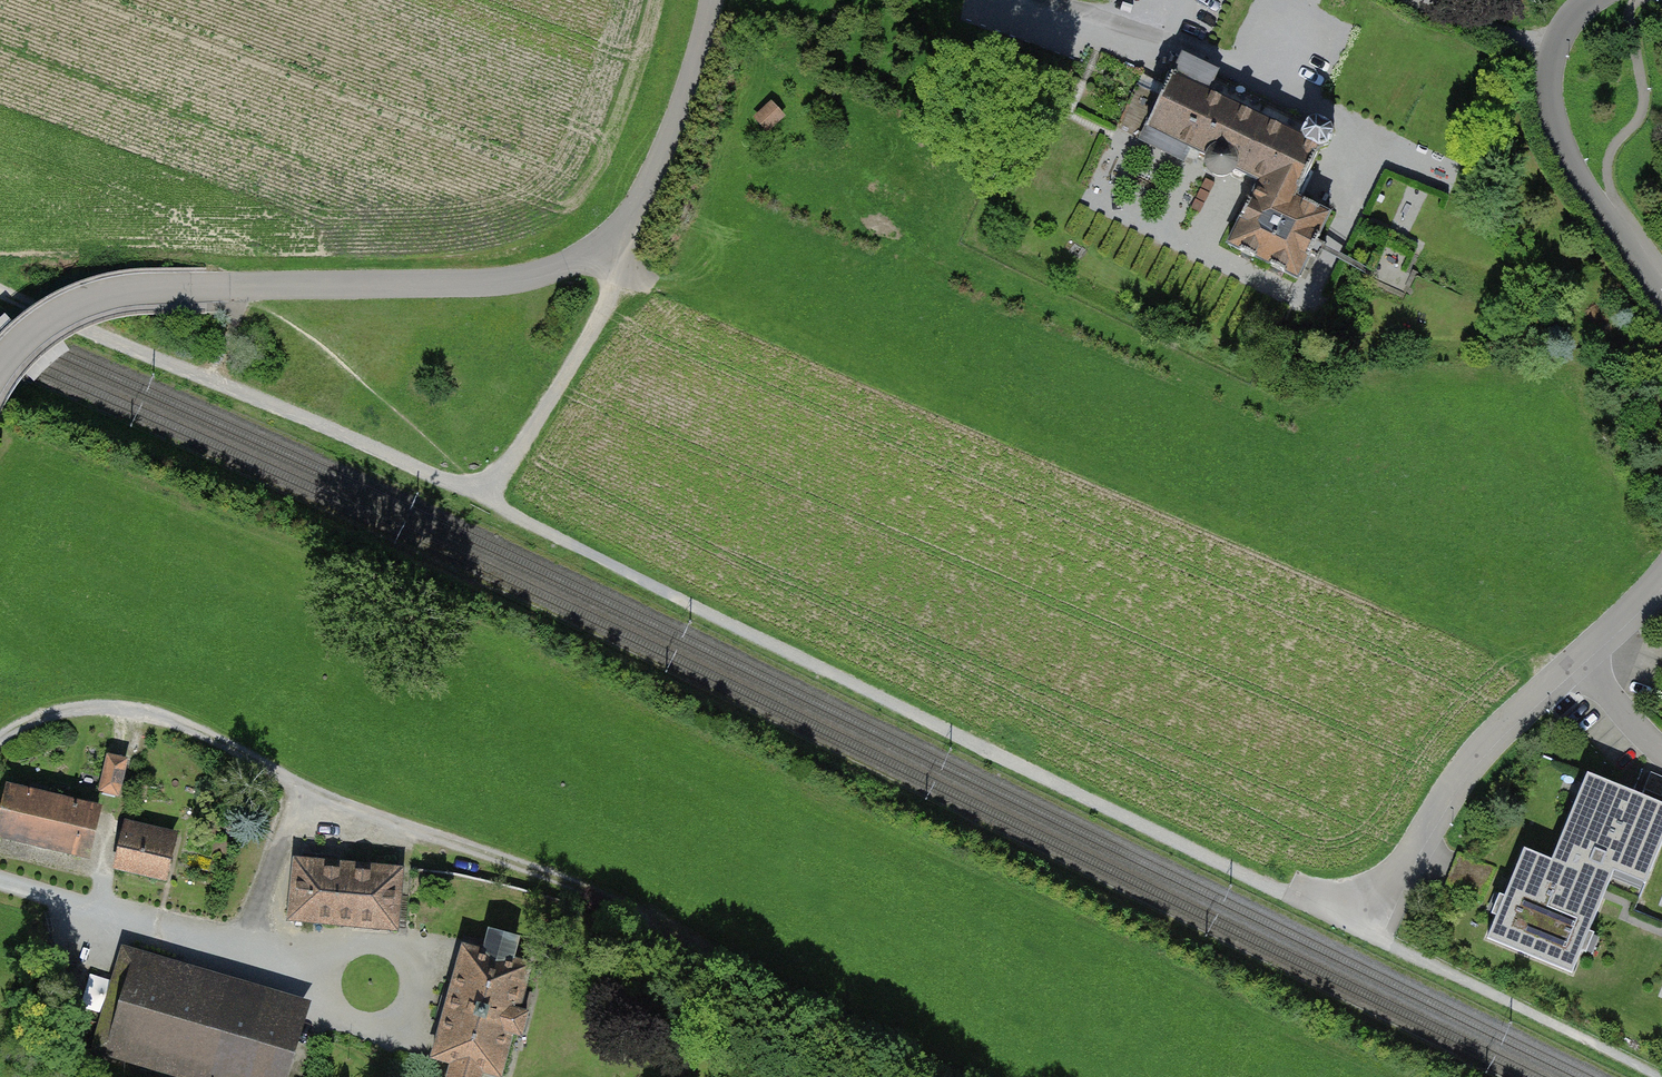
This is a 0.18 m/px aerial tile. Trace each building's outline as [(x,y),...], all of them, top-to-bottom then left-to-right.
[(1350,148),(1190,72),(1160,135),(1272,188),(1242,251),(1323,290),(1358,216),(1325,200),(1350,148)] [(774,104),(758,118),(768,130),(785,115),(774,104)] [(122,795),(131,756),(109,751),(101,791),(122,795)] [(108,794),(21,775),(5,848),(92,866),(108,794)] [(1486,941),(1578,981),(1615,896),(1622,878),(1650,890),(1661,862),(1661,812),(1588,780),(1552,863),(1525,852),(1486,941)] [(131,828),(121,871),(182,885),(192,842),(131,828)] [(304,856),(302,926),(403,929),(405,860),(304,856)] [(434,1061),(492,1076),(500,1076),(531,965),(465,947),(434,1061)] [(110,1058),(179,1076),(293,1076),(314,1000),(139,952),(110,1058)]
